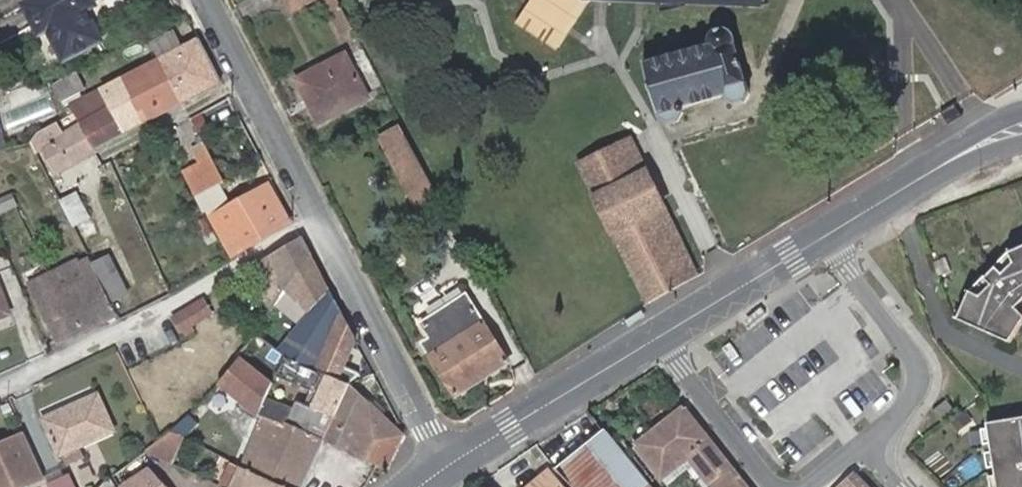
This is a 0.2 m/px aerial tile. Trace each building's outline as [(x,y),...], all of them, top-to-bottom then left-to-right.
[(92,0),(44,0),(31,7),(45,36),(56,31),(72,60),(109,42),(94,11),(89,2),(92,0)] [(100,0),(92,0),(89,2),(94,11),(103,6),(100,0)] [(517,24),(520,25),(536,0),(533,0),(517,24)] [(520,25),(555,48),(587,0),(536,0),(520,25)] [(555,48),(558,50),(589,2),(766,3),(766,0),(755,0),(587,0),(555,48)] [(156,40),(165,57),(183,48),(174,30),(156,40)] [(711,45),(643,64),(657,118),(669,126),(681,122),(686,114),(684,107),(726,97),(728,99),(734,104),(746,101),(751,93),(748,83),(744,83),(733,47),(735,46),(734,42),(733,37),(731,35),(728,32),(724,30),(719,31),(714,33),(711,37),(710,41),(711,45)] [(170,81),(211,60),(199,39),(183,48),(165,57),(159,60),(170,81)] [(345,54),(297,80),(320,122),(369,96),(345,54)] [(144,124),(182,104),(170,81),(159,60),(121,80),(131,99),(144,124)] [(182,104),(223,83),(211,60),(170,81),(182,104)] [(90,87),(81,71),(57,83),(58,85),(62,93),(65,101),(90,87)] [(121,80),(70,106),(75,115),(82,126),(97,150),(126,134),(113,108),(131,99),(121,80)] [(7,106),(14,126),(55,112),(49,93),(7,106)] [(144,124),(131,99),(113,108),(126,134),(144,124)] [(510,121),(526,114),(521,105),(506,112),(510,121)] [(42,135),(32,145),(36,154),(45,150),(57,171),(97,150),(82,126),(65,136),(58,125),(42,135)] [(435,193),(401,129),(382,136),(417,203),(435,193)] [(689,281),(697,276),(626,141),(578,164),(650,303),(663,296),(689,281)] [(205,167),(185,178),(196,196),(218,184),(227,180),(208,145),(197,152),(205,167)] [(232,253),(290,222),(269,184),(230,204),(218,184),(196,196),(204,211),(208,209),(220,235),(222,233),(232,253)] [(77,193),(61,202),(75,227),(91,218),(77,193)] [(0,202),(0,216),(19,208),(13,196),(0,202)] [(312,252),(305,239),(262,263),(277,290),(263,298),(271,312),(312,252)] [(325,443),(353,385),(349,384),(358,378),(361,376),(344,371),(359,343),(312,252),(271,312),(256,336),(286,357),(295,360),(324,374),(315,393),(324,397),(318,411),(309,407),(300,402),(295,416),(278,409),(267,404),(261,416),(264,418),(325,443)] [(93,263),(113,302),(129,294),(109,255),(93,263)] [(61,342),(118,313),(113,302),(93,263),(91,260),(81,265),(86,278),(60,292),(53,279),(53,278),(34,288),(61,342)] [(81,265),(53,279),(60,292),(86,278),(81,265)] [(1020,279),(1014,272),(1002,282),(1009,288),(997,299),(987,294),(973,321),(1021,343),(1021,277),(1020,279)] [(12,318),(0,291),(0,324),(12,318)] [(426,345),(459,395),(508,362),(465,298),(424,325),(434,340),(426,345)] [(197,315),(190,302),(161,319),(171,331),(197,315)] [(315,393),(324,374),(295,360),(286,357),(278,376),(315,393)] [(275,386),(238,361),(218,387),(260,418),(261,416),(267,404),(275,386)] [(397,428),(353,385),(325,443),(342,450),(380,466),(390,470),(406,436),(397,428)] [(98,389),(41,415),(59,452),(65,464),(83,456),(77,444),(114,426),(98,389)] [(315,393),(309,407),(318,411),(324,397),(315,393)] [(932,409),(942,423),(957,413),(949,399),(932,409)] [(722,457),(685,407),(634,445),(660,480),(688,460),(699,474),(722,457)] [(325,443),(264,418),(241,469),(277,486),(305,486),(325,443)] [(170,433),(182,439),(194,424),(187,419),(170,433)] [(999,424),(1009,486),(1021,486),(1021,421),(999,424)] [(606,430),(567,461),(587,486),(650,486),(606,430)] [(25,432),(1,443),(4,450),(0,452),(0,486),(23,486),(46,477),(25,432)] [(170,433),(160,440),(144,453),(172,466),(184,440),(182,439),(170,433)] [(342,450),(325,486),(369,486),(380,466),(342,450)] [(722,457),(699,474),(705,483),(708,486),(745,486),(722,457)] [(241,469),(231,464),(219,486),(277,486),(241,469)] [(154,469),(126,486),(171,486),(154,469)] [(556,470),(553,473),(550,470),(530,486),(571,486),(556,470)] [(47,481),(50,486),(75,486),(67,471),(47,481)] [(857,476),(843,486),(868,486),(857,476)]
